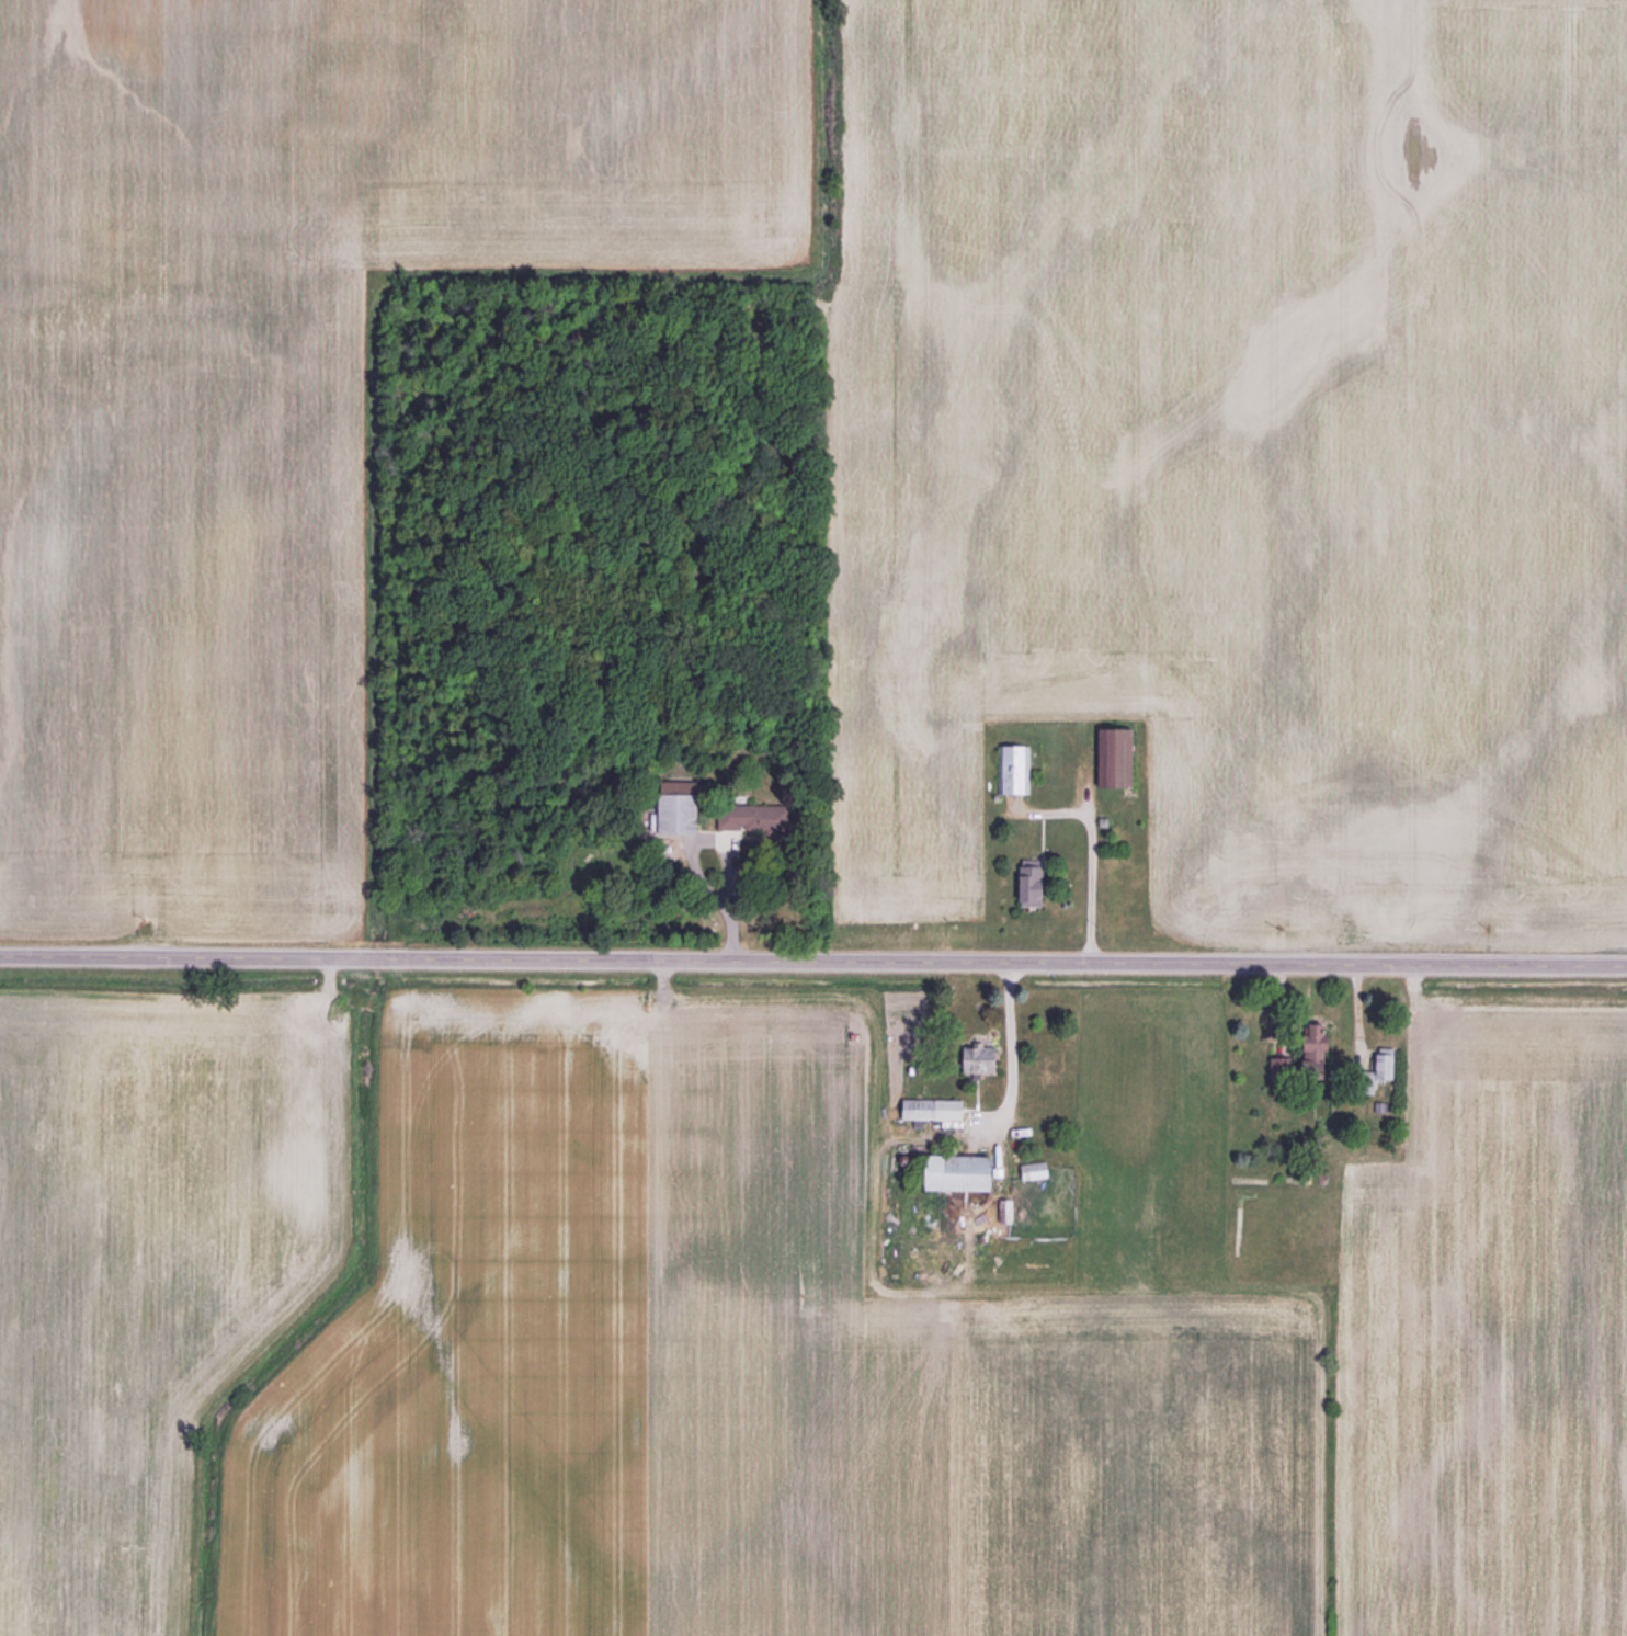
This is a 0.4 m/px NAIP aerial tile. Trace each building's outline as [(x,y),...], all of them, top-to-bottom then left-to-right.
[(1093,787),(1125,787),(1125,728),(1093,728),(1093,787)] [(1029,745),(996,745),(996,794),(1029,794),(1029,745)] [(700,794),(674,794),(674,833),(700,833),(700,794)] [(1011,864),(1011,907),(1041,907),(1041,864),(1011,864)] [(1293,1053),(1303,1053),(1302,1064),(1322,1065),(1324,1023),(1299,1022),(1299,1034),(1294,1034),(1293,1053)] [(952,1072),(993,1072),(993,1043),(952,1043),(952,1072)] [(1391,1048),(1369,1048),(1368,1072),(1356,1072),(1355,1093),(1373,1094),(1373,1078),(1390,1079),(1391,1048)] [(895,1120),(958,1120),(958,1099),(895,1099),(895,1120)] [(912,1154),(912,1189),(985,1190),(985,1155),(912,1154)]
